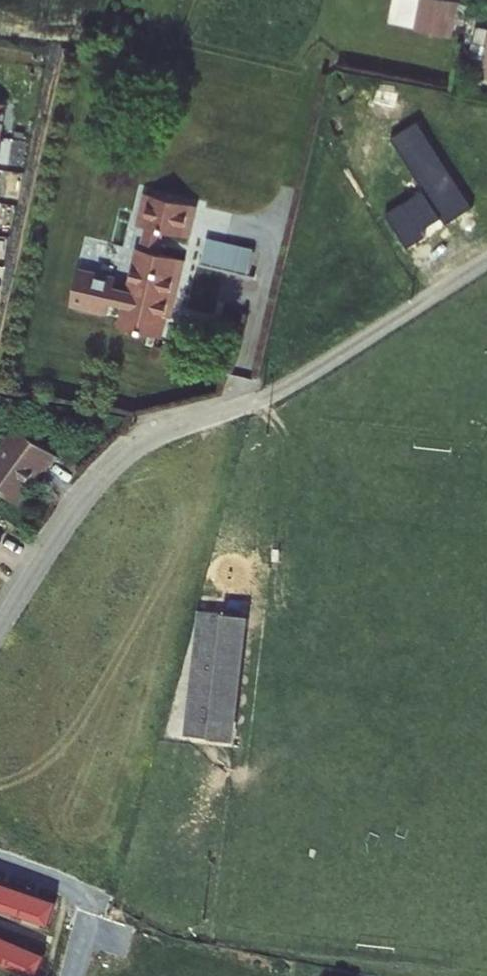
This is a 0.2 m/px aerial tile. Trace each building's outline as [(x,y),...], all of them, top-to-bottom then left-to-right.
[(452,36),(462,0),(419,0),(412,27),(452,36)] [(80,262),(68,306),(120,319),(116,328),(165,337),(200,200),(141,186),(128,276),(80,262)] [(205,264),(253,269),(255,243),(207,238),(205,264)] [(19,503),(60,451),(14,418),(0,436),(0,488),(19,503)] [(8,534),(0,528),(0,545),(8,534)] [(187,729),(238,734),(250,609),(200,604),(187,729)] [(39,973),(63,895),(0,875),(0,961),(39,973)]
